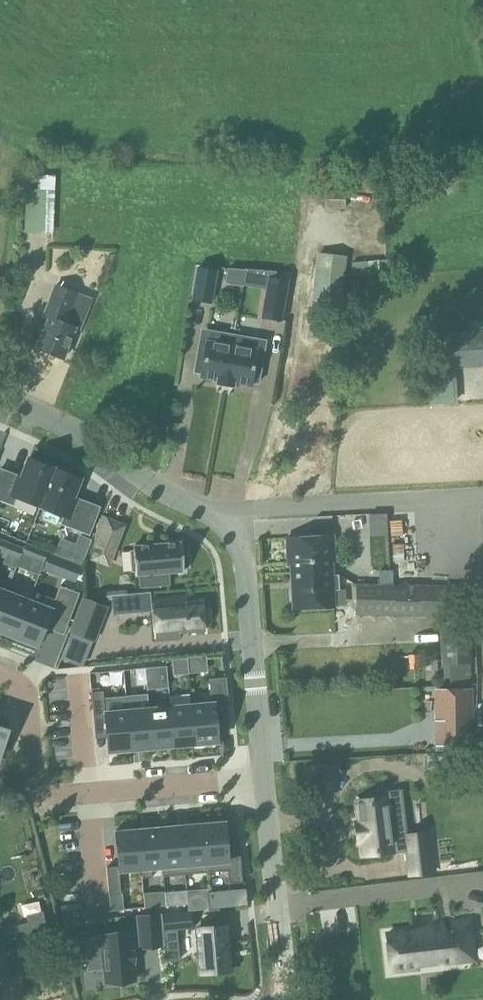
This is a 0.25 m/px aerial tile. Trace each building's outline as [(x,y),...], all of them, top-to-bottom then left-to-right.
[(21,234),(92,234),(92,170),(32,170),(32,187),(21,187),(21,234)] [(344,209),(345,192),(326,191),(325,209),(344,209)] [(335,341),(345,257),(317,254),(311,338),(335,341)] [(233,312),(248,313),(250,268),(236,267),(233,312)] [(211,303),(217,271),(197,268),(192,299),(211,303)] [(281,321),(288,281),(269,278),(262,317),(281,321)] [(80,331),(93,299),(55,284),(42,317),(49,319),(37,349),(63,359),(74,329),(80,331)] [(209,331),(208,339),(201,337),(195,372),(202,373),(201,377),(218,380),(218,383),(233,386),(234,383),(251,386),(251,382),(259,383),(266,341),(209,331)] [(452,362),(482,360),(482,332),(450,334),(452,362)] [(56,465),(40,459),(39,463),(29,459),(21,478),(0,469),(0,499),(13,504),(16,497),(40,506),(56,465)] [(71,475),(72,471),(56,465),(40,506),(65,516),(62,523),(89,533),(99,507),(73,498),(80,479),(71,475)] [(334,537),(343,536),(344,548),(358,547),(356,523),(359,522),(359,517),(333,519),(334,537)] [(290,564),(290,572),(332,570),(332,562),(334,561),(333,536),(286,539),(287,564),(290,564)] [(181,542),(134,547),(136,575),(140,575),(141,586),(169,584),(168,573),(184,571),(181,542)] [(338,574),(332,575),(332,570),(290,572),(292,609),(334,607),(334,590),(339,590),(338,574)] [(398,617),(399,585),(356,584),(355,616),(398,617)] [(448,685),(471,684),(469,638),(467,616),(454,615),(455,593),(443,591),(444,587),(399,585),(398,617),(445,618),(448,685)] [(37,649),(50,615),(69,622),(80,593),(60,586),(55,599),(46,596),(42,606),(29,601),(14,640),(37,649)] [(29,601),(7,593),(0,609),(0,631),(14,636),(13,640),(14,640),(29,601)] [(204,631),(202,601),(186,602),(185,597),(154,600),(154,604),(150,605),(149,593),(113,596),(115,613),(154,610),(157,640),(180,638),(180,633),(204,631)] [(84,599),(71,631),(92,639),(104,607),(84,599)] [(188,658),(172,659),(173,675),(189,674),(188,658)] [(212,704),(192,706),(196,746),(220,744),(219,728),(217,728),(215,708),(228,707),(225,679),(210,680),(212,704)] [(436,751),(474,751),(474,749),(474,743),(473,688),(435,689),(436,751)] [(131,752),(128,711),(105,713),(103,691),(91,692),(94,719),(105,718),(109,754),(131,752)] [(196,746),(192,706),(171,708),(174,746),(186,744),(186,742),(194,741),(195,746),(196,746)] [(174,746),(171,708),(149,709),(152,747),(165,746),(165,744),(173,743),(173,746),(174,746)] [(152,747),(149,709),(128,711),(131,752),(132,752),(132,747),(140,746),(140,748),(152,747)] [(9,730),(0,727),(0,757),(9,730)] [(360,822),(356,823),(358,842),(362,842),(364,855),(407,850),(410,875),(434,872),(429,833),(406,836),(406,839),(392,841),(389,815),(404,813),(401,791),(378,793),(379,798),(357,801),(360,822)] [(229,837),(228,821),(203,823),(207,873),(228,871),(230,884),(244,882),(241,856),(228,857),(227,837),(229,837)] [(207,873),(203,823),(202,823),(202,825),(191,826),(191,829),(182,830),(186,875),(207,873)] [(142,869),(138,828),(115,830),(119,866),(107,867),(109,894),(121,893),(119,871),(142,869)] [(164,876),(160,829),(147,830),(148,832),(140,833),(139,828),(138,828),(142,869),(162,867),(163,877),(164,876)] [(186,875),(182,830),(173,830),(172,828),(160,829),(164,876),(186,875)] [(210,909),(248,906),(247,899),(246,888),(209,892),(210,909)] [(154,907),(153,894),(144,895),(145,908),(154,907)] [(412,931),(387,934),(391,971),(419,967),(418,964),(440,961),(441,965),(451,963),(451,965),(477,962),(471,916),(437,921),(436,910),(410,913),(412,931)] [(43,912),(27,916),(29,924),(15,927),(19,945),(49,938),(43,912)] [(192,912),(162,915),(164,934),(194,931),(192,912)] [(160,914),(137,916),(140,948),(163,946),(162,946),(164,945),(162,914),(160,914)] [(228,942),(227,927),(209,929),(209,926),(207,926),(208,929),(198,930),(200,957),(197,958),(197,959),(200,959),(201,974),(215,973),(215,975),(217,975),(216,972),(231,971),(228,944),(231,943),(231,942),(228,942)] [(135,981),(131,933),(120,934),(106,935),(102,936),(102,937),(103,949),(89,951),(90,969),(88,969),(88,971),(104,970),(106,983),(135,981)]
